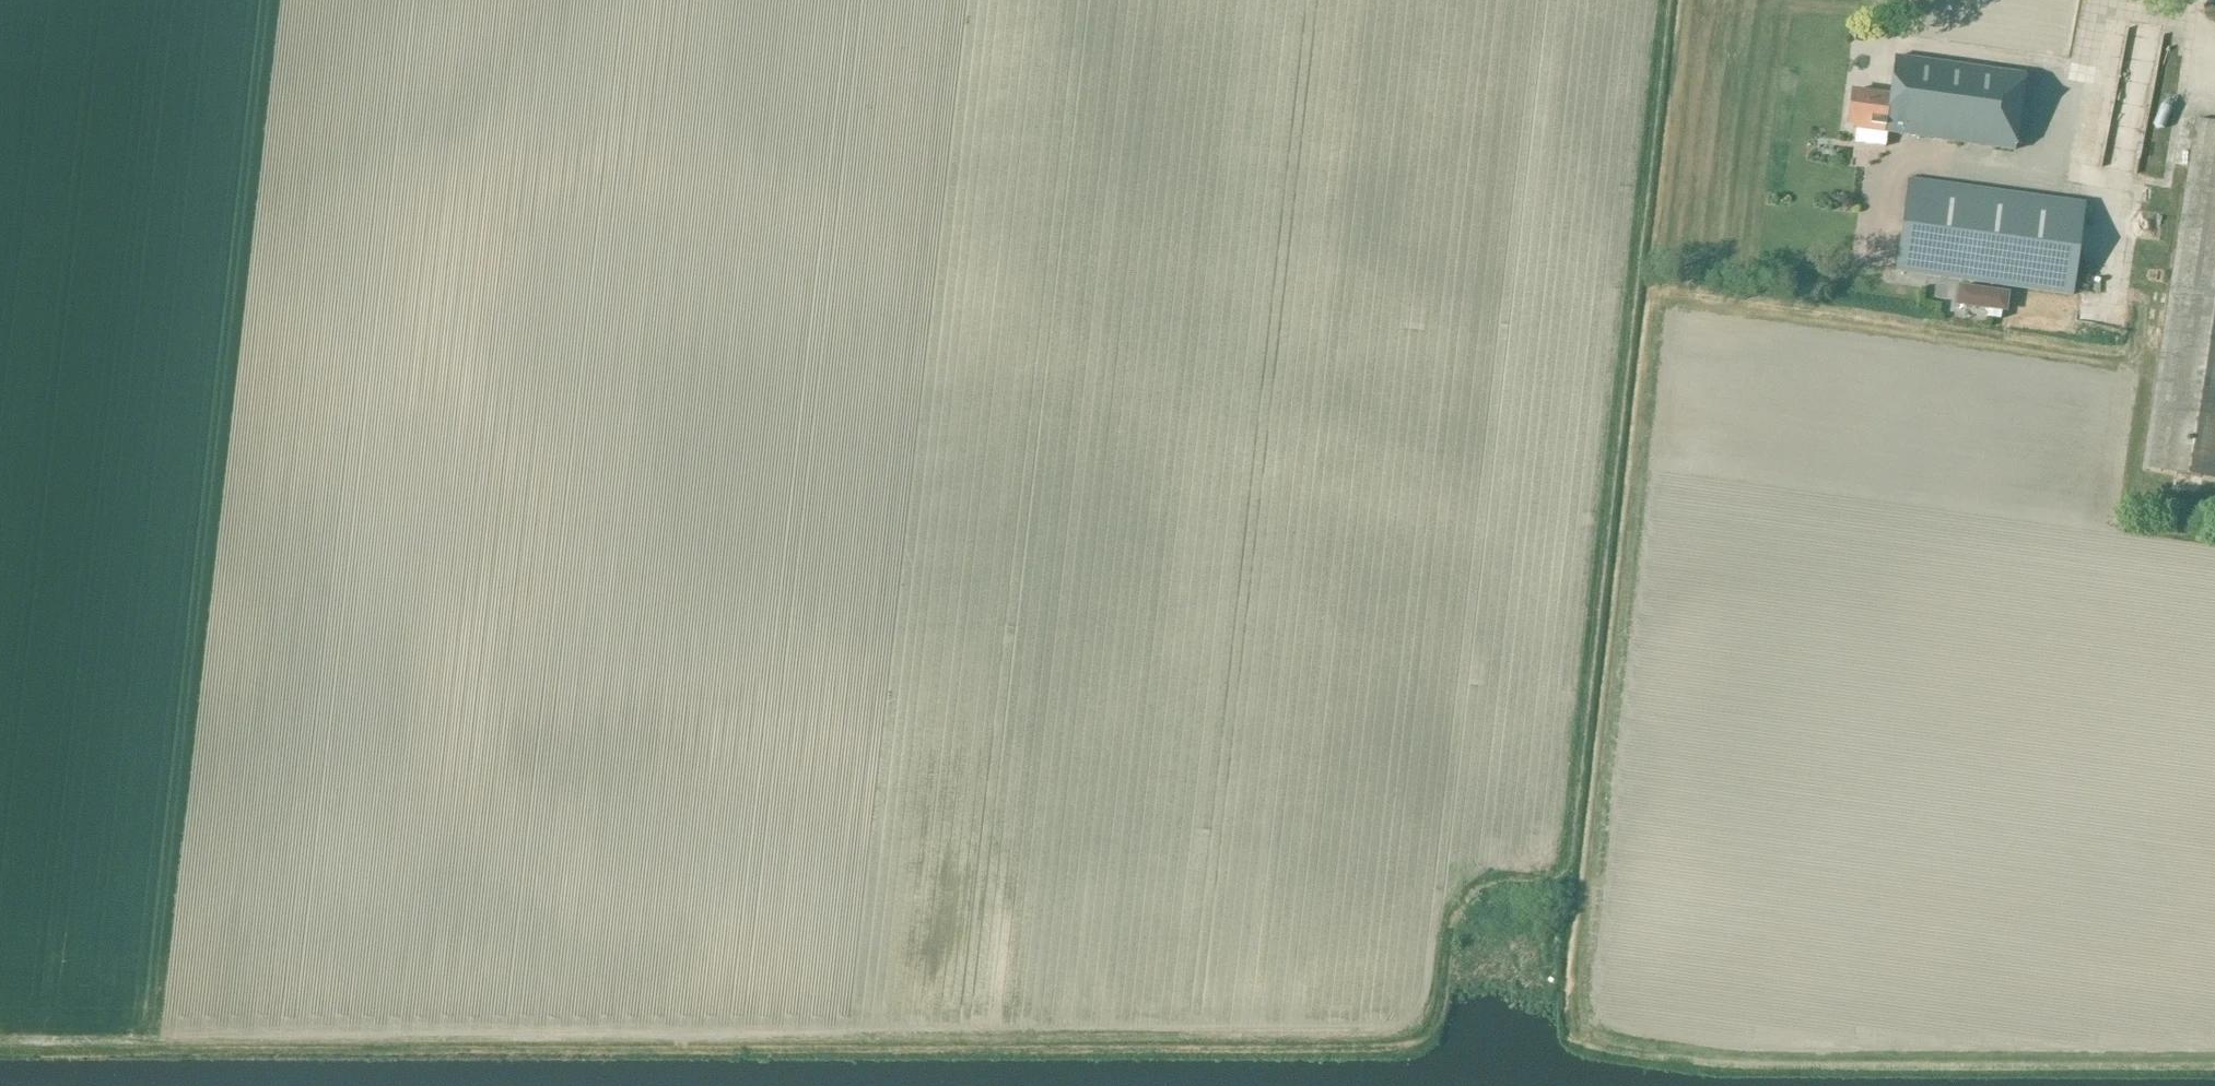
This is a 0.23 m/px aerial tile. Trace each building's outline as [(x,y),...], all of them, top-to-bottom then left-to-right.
[(1851,90),(1848,125),(1854,126),(1854,129),(2017,150),(2027,72),(1896,55),(1890,94),(1851,90)] [(2144,469),(2214,480),(2214,123),(2197,121),(2197,122),(2198,122),(2144,469)] [(1896,271),(2075,295),(2088,202),(1909,178),(1896,271)] [(1960,287),(1957,307),(2008,314),(2011,293),(1960,287)]
